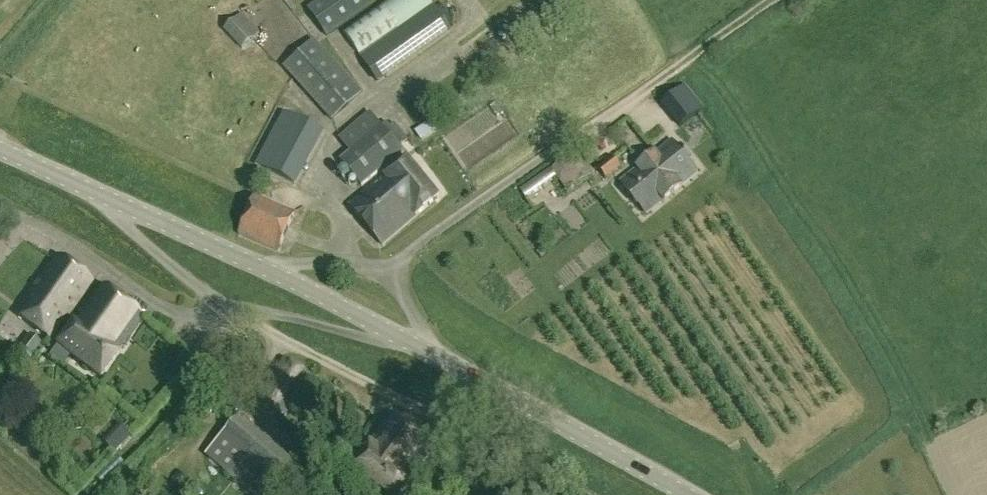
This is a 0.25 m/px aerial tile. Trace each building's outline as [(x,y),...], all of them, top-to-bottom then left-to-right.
[(365,0),(325,0),(312,9),(330,35),(370,7),(365,0)] [(239,45),(258,25),(238,7),(220,27),(239,45)] [(396,31),(381,7),(344,32),(360,55),(396,31)] [(291,76),(332,121),(362,94),(321,49),(313,41),(283,68),(291,76)] [(661,97),(675,121),(699,108),(685,84),(661,97)] [(293,184),(321,130),(279,109),(252,163),(293,184)] [(346,159),(342,162),(362,187),(404,153),(370,111),(339,135),(352,153),(346,159)] [(424,117),(410,127),(417,137),(431,127),(424,117)] [(691,117),(681,125),(691,139),(701,131),(691,117)] [(443,132),(458,160),(491,141),(486,132),(476,138),(465,119),(443,132)] [(672,140),(619,182),(646,216),(699,175),(672,140)] [(553,168),(559,177),(569,190),(593,174),(577,151),(553,168)] [(440,196),(407,157),(350,206),(383,244),(440,196)] [(598,169),(606,180),(621,169),(613,157),(598,169)] [(530,196),(559,177),(553,168),(523,187),(530,196)] [(278,251),(294,214),(254,197),(238,234),(278,251)] [(90,282),(55,257),(14,314),(49,339),(90,282)] [(70,356),(99,377),(143,318),(99,285),(55,345),(57,346),(50,355),(62,366),(70,356)] [(18,350),(31,359),(41,344),(29,335),(18,350)] [(311,378),(284,360),(258,400),(286,417),(311,378)] [(436,446),(390,414),(359,458),(335,440),(331,446),(316,436),(312,441),(388,494),(402,494),(436,446)] [(254,494),(266,494),(277,482),(286,490),(304,469),(241,417),(224,438),(207,457),(233,477),(254,494)]
